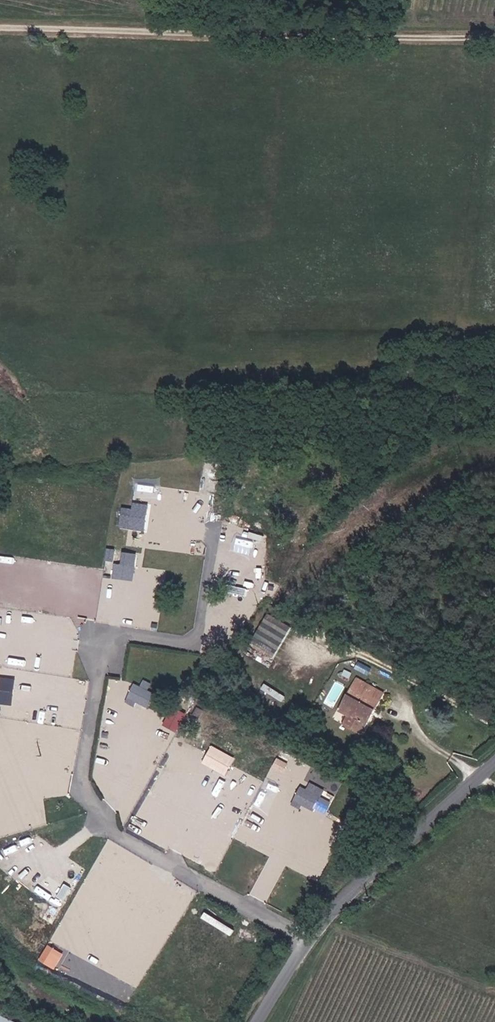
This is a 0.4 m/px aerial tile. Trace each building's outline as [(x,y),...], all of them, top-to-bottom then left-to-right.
[(114,577),(135,579),(137,564),(115,562),(114,577)] [(252,641),(276,655),(294,626),(270,612),(252,641)] [(135,682),(129,698),(155,708),(161,692),(135,682)] [(334,722),(359,737),(378,705),(360,695),(358,700),(350,695),(334,722)] [(228,774),(237,755),(212,744),(204,763),(228,774)] [(166,768),(179,774),(186,758),(172,752),(166,768)] [(300,785),(295,801),(317,809),(322,793),(300,785)]
